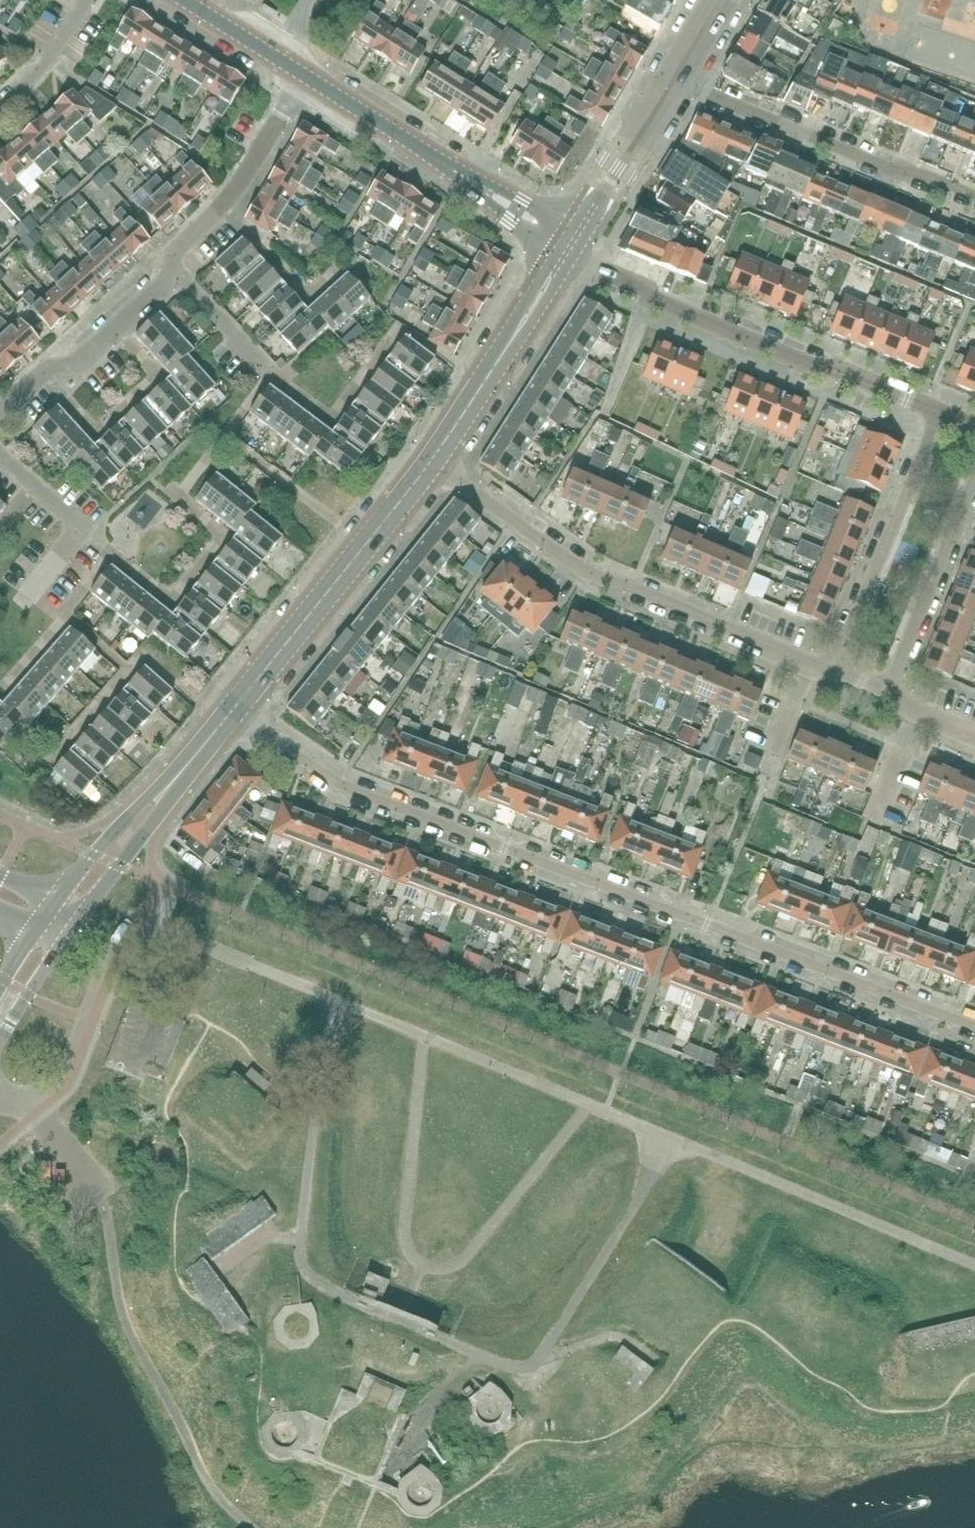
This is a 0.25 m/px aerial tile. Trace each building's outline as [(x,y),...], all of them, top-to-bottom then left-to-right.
[(69,12),(76,0),(47,0),(69,12)] [(672,9),(657,0),(605,0),(624,11),(625,9),(660,30),(672,9)] [(677,0),(657,0),(672,9),(677,0)] [(822,24),(781,0),(765,0),(757,13),(789,32),(810,44),(822,24)] [(821,0),(781,0),(822,24),(832,6),(821,0)] [(376,21),(384,8),(377,3),(353,39),(373,51),(387,28),(376,21)] [(473,24),(478,16),(464,7),(459,15),(473,24)] [(655,38),(660,30),(625,9),(624,11),(622,14),(655,38)] [(136,46),(151,22),(132,10),(109,47),(117,51),(125,39),(136,46)] [(810,44),(789,32),(757,13),(745,34),(770,48),(776,38),(804,54),(810,44)] [(481,33),(487,22),(478,16),(473,24),(471,27),(481,33)] [(17,36),(24,25),(15,19),(8,30),(17,36)] [(565,29),(576,35),(582,25),(571,19),(565,29)] [(837,39),(844,27),(834,21),(827,33),(837,39)] [(138,85),(147,70),(170,34),(151,22),(136,46),(147,53),(130,80),(138,85)] [(391,63),(414,27),(406,22),(398,35),(387,28),(373,51),(391,63)] [(487,22),(481,33),(489,38),(496,27),(487,22)] [(414,44),(422,32),(414,27),(391,63),(410,75),(425,52),(414,44)] [(509,44),(515,33),(507,28),(500,39),(501,40),(498,44),(505,48),(508,44),(509,44)] [(571,43),(576,35),(565,29),(560,36),(571,43)] [(635,71),(647,51),(610,29),(605,37),(618,45),(611,56),(635,71)] [(517,50),(524,39),(515,33),(509,44),(517,50)] [(174,70),(189,46),(170,34),(147,70),(155,75),(163,63),(174,70)] [(760,65),(770,48),(745,34),(733,54),(765,72),(767,69),(760,65)] [(524,39),(517,50),(526,55),(533,44),(524,39)] [(821,40),(785,102),(806,111),(813,95),(834,45),(821,40)] [(834,45),(813,95),(831,103),(832,100),(852,52),(834,45)] [(185,94),(208,58),(189,46),(174,70),(185,77),(177,89),(185,94)] [(852,52),(832,100),(851,108),(852,105),(871,60),(852,52)] [(767,73),(765,72),(733,54),(723,72),(724,78),(756,96),(777,100),(786,85),(767,73)] [(624,89),(635,71),(611,56),(605,67),(592,60),(587,68),(624,89)] [(211,93),(226,69),(208,58),(185,94),(193,99),(200,87),(211,93)] [(438,100),(461,63),(453,58),(445,71),(435,65),(420,88),(438,100)] [(541,67),(552,73),(557,65),(546,58),(541,67)] [(889,68),(885,66),(871,60),(852,105),(870,113),(881,86),(889,68)] [(460,81),(469,68),(461,63),(438,100),(455,110),(470,86),(460,81)] [(547,82),(552,73),(541,67),(536,75),(547,82)] [(613,109),(624,89),(587,68),(582,75),(596,83),(589,95),(613,109)] [(245,81),(227,70),(226,69),(211,93),(222,100),(214,113),(222,118),(245,81)] [(905,81),(907,76),(908,72),(901,69),(892,91),(881,86),(870,113),(888,121),(905,81)] [(160,89),(172,93),(180,75),(167,70),(160,89)] [(96,87),(103,76),(94,71),(88,82),(96,87)] [(907,129),(926,84),(907,76),(905,81),(888,121),(907,129)] [(472,121),(495,84),(487,79),(479,92),(470,86),(455,110),(472,121)] [(495,102),(503,89),(495,84),(472,121),(489,132),(504,108),(495,102)] [(532,102),(539,90),(530,85),(523,96),(532,102)] [(929,138),(948,93),(929,85),(911,130),(929,138)] [(99,122),(117,106),(86,88),(77,96),(73,92),(55,107),(84,140),(91,133),(81,122),(91,113),(99,122)] [(126,105),(133,94),(124,89),(117,99),(126,105)] [(948,146),(959,120),(952,117),(960,98),(948,93),(929,138),(948,146)] [(133,94),(126,105),(134,110),(141,99),(133,94)] [(602,128),(613,109),(589,95),(582,106),(569,98),(564,106),(602,128)] [(77,146),(84,140),(55,107),(39,122),(57,143),(67,134),(77,146)] [(974,133),(974,111),(970,124),(959,120),(948,146),(967,153),(974,133)] [(163,128),(170,117),(162,112),(155,123),(163,128)] [(701,160),(717,123),(701,116),(696,118),(690,133),(688,132),(675,154),(695,166),(698,160),(701,160)] [(170,117),(163,128),(172,133),(179,123),(170,117)] [(531,164),(557,124),(549,119),(541,131),(526,122),(511,146),(521,152),(518,156),(531,164)] [(580,137),(587,126),(578,121),(571,132),(580,137)] [(47,151),(57,143),(39,122),(22,136),(51,169),(58,163),(47,151)] [(716,178),(735,131),(717,123),(701,160),(698,160),(695,166),(716,178)] [(341,146),(304,124),(292,143),(316,158),(323,146),(336,154),(341,146)] [(556,141),(565,128),(557,124),(531,164),(544,172),(546,168),(556,174),(571,151),(556,141)] [(730,186),(757,140),(735,131),(716,178),(730,186)] [(967,153),(974,157),(974,133),(967,153)] [(141,140),(149,150),(157,143),(148,134),(141,140)] [(44,175),(51,169),(22,136),(6,151),(24,172),(34,163),(44,175)] [(200,153),(207,142),(198,136),(191,147),(200,153)] [(769,180),(770,176),(779,154),(783,145),(764,137),(750,161),(744,170),(769,180)] [(141,157),(149,150),(141,140),(133,147),(141,157)] [(309,169),(316,158),(292,143),(280,163),(317,185),(322,177),(309,169)] [(95,154),(104,163),(112,156),(104,146),(95,154)] [(24,172),(6,151),(0,156),(0,199),(1,201),(6,207),(9,204),(14,200),(17,197),(18,198),(25,192),(14,180),(24,172)] [(194,200),(211,185),(182,153),(175,159),(186,170),(176,179),(194,200)] [(97,169),(104,163),(95,154),(88,160),(97,169)] [(716,178),(695,166),(675,154),(659,180),(667,184),(696,202),(719,215),(732,223),(741,202),(726,193),(730,186),(716,178)] [(773,217),(780,202),(797,161),(779,154),(770,176),(769,180),(765,188),(773,191),(764,213),(773,217)] [(797,164),(798,162),(797,161),(780,202),(773,217),(781,220),(793,193),(805,198),(814,175),(815,171),(797,164)] [(312,193),(317,185),(280,163),(269,181),(293,196),(300,185),(312,193)] [(100,176),(109,186),(117,178),(109,169),(100,176)] [(366,188),(372,179),(361,173),(355,181),(366,188)] [(378,223),(402,186),(383,173),(368,197),(379,204),(370,218),(378,223)] [(812,229),(832,182),(814,175),(805,198),(803,201),(814,205),(805,227),(812,229)] [(62,183),(71,193),(79,185),(70,176),(62,183)] [(102,192),(109,186),(100,176),(93,182),(102,192)] [(176,179),(166,188),(155,177),(149,183),(178,215),(194,200),(176,179)] [(286,207),(293,196),(269,181),(257,200),(294,223),(299,215),(286,207)] [(840,216),(851,190),(832,182),(812,229),(811,232),(818,235),(828,211),(840,216)] [(64,199),(71,193),(62,183),(55,189),(64,199)] [(161,230),(178,215),(149,183),(142,189),(152,201),(143,209),(161,230)] [(679,231),(680,229),(696,202),(667,184),(665,187),(661,187),(657,195),(659,198),(657,202),(671,210),(664,221),(679,231)] [(405,221),(421,197),(402,186),(378,223),(386,228),(395,215),(405,221)] [(849,245),(869,197),(851,190),(840,216),(851,221),(846,234),(834,229),(830,240),(848,248),(849,245)] [(343,200),(354,207),(359,198),(348,192),(343,200)] [(416,247),(440,209),(421,197),(405,221),(416,228),(408,241),(416,247)] [(877,231),(888,205),(869,197),(849,245),(859,249),(862,242),(860,240),(866,226),(877,231)] [(290,231),(294,223),(257,200),(246,219),(270,234),(277,223),(290,231)] [(349,216),(354,207),(343,200),(337,209),(349,216)] [(61,211),(70,221),(77,214),(69,204),(61,211)] [(891,261),(910,215),(910,214),(892,206),(881,233),(887,235),(881,249),(874,246),(870,257),(889,265),(891,261)] [(41,208),(32,216),(37,222),(46,214),(41,208)] [(150,241),(141,232),(121,209),(114,215),(124,226),(114,235),(133,256),(150,241)] [(664,221),(644,209),(641,213),(640,212),(630,229),(669,245),(670,245),(686,252),(704,259),(712,247),(703,242),(685,231),(684,232),(680,229),(679,231),(664,221)] [(62,228),(70,221),(61,211),(53,218),(62,228)] [(793,225),(798,214),(789,211),(785,222),(793,225)] [(724,242),(732,223),(719,215),(703,242),(712,247),(717,238),(724,242)] [(918,248),(929,222),(910,215),(891,261),(889,265),(896,268),(898,264),(901,265),(910,245),(918,248)] [(24,222),(22,224),(30,234),(33,231),(38,227),(29,218),(27,219),(24,222)] [(447,235),(452,226),(441,219),(436,228),(447,235)] [(781,226),(769,221),(766,229),(778,234),(781,226)] [(925,280),(947,230),(929,222),(918,248),(924,251),(914,276),(925,280)] [(17,229),(14,231),(22,241),(25,238),(26,238),(30,234),(22,224),(17,229)] [(792,231),(781,226),(778,234),(789,239),(792,231)] [(315,235),(326,242),(332,233),(321,227),(315,235)] [(685,253),(668,246),(669,245),(630,229),(620,246),(621,250),(695,281),(702,265),(704,259),(686,252),(685,253)] [(954,264),(965,238),(947,230),(925,280),(934,284),(944,259),(954,264)] [(30,234),(26,238),(34,247),(42,240),(33,231),(30,234)] [(114,235),(104,245),(94,233),(87,239),(116,271),(133,256),(114,235)] [(321,251),(326,242),(315,235),(310,244),(321,251)] [(358,235),(351,246),(360,252),(367,240),(358,235)] [(510,259),(509,259),(472,237),(467,245),(481,253),(474,264),(498,278),(510,259)] [(22,241),(18,245),(27,254),(34,247),(26,238),(25,238),(22,241)] [(965,238),(954,264),(944,288),(963,296),(974,267),(974,242),(965,238)] [(100,286),(116,271),(87,239),(80,246),(90,257),(81,266),(100,286)] [(237,287),(264,263),(242,239),(215,263),(237,287)] [(377,247),(370,258),(379,264),(386,253),(377,247)] [(843,252),(832,248),(829,255),(840,260),(843,252)] [(419,257),(429,264),(435,255),(424,249),(419,257)] [(855,257),(843,252),(840,260),(852,265),(855,257)] [(386,253),(379,264),(388,270),(392,263),(395,258),(386,253)] [(765,264),(743,255),(740,264),(730,260),(726,270),(735,274),(728,290),(737,294),(744,296),(750,299),(765,264)] [(424,273),(429,264),(419,257),(413,267),(424,273)] [(791,275),(795,266),(784,261),(780,271),(776,269),(768,265),(765,264),(750,299),(773,309),(777,299),(781,288),(787,274),(791,275)] [(81,266),(72,274),(61,263),(54,269),(84,301),(100,286),(81,266)] [(254,307),(282,282),(264,263),(237,287),(254,307)] [(487,298),(498,278),(474,264),(468,275),(455,267),(449,276),(487,298)] [(706,285),(713,269),(702,265),(695,281),(706,285)] [(963,296),(974,301),(974,267),(963,296)] [(67,316),(84,301),(54,269),(48,275),(58,287),(49,295),(67,316)] [(352,316),(371,299),(348,274),(329,291),(352,316)] [(806,291),(809,283),(799,278),(794,277),(791,275),(787,274),(781,288),(777,299),(773,309),(795,318),(801,302),(811,306),(815,295),(806,291)] [(906,279),(894,274),(891,282),(903,286),(906,279)] [(476,317),(487,298),(449,276),(445,283),(458,291),(451,302),(476,317)] [(918,284),(906,279),(903,286),(914,291),(918,284)] [(276,331),(304,306),(282,282),(254,307),(276,331)] [(395,296),(406,303),(412,293),(401,287),(395,296)] [(932,290),(929,297),(940,302),(944,294),(932,290)] [(334,333),(352,316),(329,291),(310,308),(328,327),(334,333)] [(49,295),(39,304),(29,293),(22,299),(51,331),(67,316),(49,295)] [(401,311),(406,303),(395,296),(390,304),(401,311)] [(884,333),(890,317),(875,311),(879,301),(869,297),(865,306),(868,308),(862,323),(861,324),(854,343),(876,352),(879,343),(884,333)] [(868,308),(865,306),(846,298),(843,307),(833,303),(829,313),(838,317),(831,333),(835,335),(844,339),(854,343),(861,324),(862,323),(868,308)] [(599,339),(613,318),(584,299),(570,320),(599,339)] [(464,336),(476,317),(451,302),(445,313),(432,305),(427,314),(464,336)] [(310,308),(308,310),(304,306),(276,331),(298,355),(328,327),(310,308)] [(152,355),(177,332),(160,313),(135,337),(152,355)] [(453,355),(464,336),(427,314),(423,322),(436,329),(429,341),(453,355)] [(916,328),(920,318),(909,314),(905,323),(890,317),(884,333),(879,343),(876,352),(898,361),(912,326),(916,328)] [(10,330),(0,319),(0,333),(22,357),(39,341),(21,321),(10,330)] [(586,359),(599,339),(570,320),(557,341),(586,359)] [(936,358),(940,348),(931,344),(934,335),(916,328),(912,326),(898,361),(920,370),(921,366),(923,363),(926,354),(936,358)] [(194,350),(178,333),(177,332),(152,355),(169,374),(188,356),(194,350)] [(22,357),(0,333),(0,366),(6,372),(22,357)] [(617,349),(623,339),(614,333),(608,344),(617,349)] [(415,384),(435,358),(406,336),(386,362),(415,384)] [(574,379),(586,359),(557,341),(545,361),(574,379)] [(666,387),(681,353),(659,343),(652,359),(643,355),(638,366),(648,370),(644,378),(646,379),(663,386),(666,387)] [(971,351),(968,359),(959,355),(958,356),(954,366),(963,370),(961,377),(959,380),(957,386),(974,393),(974,352),(971,351)] [(701,392),(705,382),(696,378),(703,362),(681,353),(666,387),(669,389),(676,392),(688,397),(692,388),(701,392)] [(192,408),(216,386),(188,356),(169,374),(171,377),(167,381),(192,408)] [(561,400),(574,379),(545,361),(532,381),(561,400)] [(400,404),(415,384),(386,362),(371,382),(400,404)] [(756,399),(762,386),(754,383),(740,377),(733,393),(724,389),(719,400),(729,404),(725,412),(738,417),(738,418),(744,420),(747,421),(756,401),(756,399)] [(168,430),(192,408),(167,381),(143,402),(168,430)] [(548,420),(561,400),(532,381),(519,401),(548,420)] [(385,424),(400,404),(371,382),(356,402),(385,424)] [(269,428),(290,401),(270,386),(249,413),(269,428)] [(778,411),(784,396),(762,386),(756,399),(756,401),(747,421),(744,420),(740,429),(750,434),(754,424),(769,431),(777,412),(778,411)] [(804,435),(809,425),(799,421),(806,405),(792,399),(784,396),(778,411),(777,412),(769,431),(774,433),(791,440),(795,431),(804,435)] [(288,443),(309,415),(290,401),(269,428),(288,443)] [(535,440),(548,420),(519,401),(506,421),(535,440)] [(149,447),(168,430),(143,402),(124,420),(149,447)] [(366,450),(385,424),(356,402),(336,428),(366,450)] [(50,448),(75,425),(58,406),(33,429),(50,448)] [(309,458),(313,452),(329,430),(309,415),(288,443),(309,458)] [(125,469),(149,447),(124,420),(100,442),(125,469)] [(522,460),(535,440),(506,421),(493,442),(522,460)] [(649,429),(638,424),(634,431),(645,436),(649,429)] [(73,461),(92,443),(75,425),(50,448),(67,467),(73,461)] [(891,471),(901,449),(868,435),(869,431),(858,426),(853,437),(863,441),(856,456),(862,459),(883,467),(891,471)] [(819,441),(824,430),(817,427),(812,438),(819,441)] [(346,476),(366,450),(336,428),(333,433),(329,430),(313,452),(346,476)] [(660,434),(649,429),(645,436),(657,442),(660,434)] [(812,438),(807,449),(815,453),(819,441),(812,438)] [(101,491),(125,469),(100,442),(95,446),(92,443),(73,461),(101,491)] [(508,481),(522,460),(493,442),(479,463),(508,481)] [(581,507),(603,455),(596,452),(586,474),(574,469),(561,499),(581,507)] [(600,480),(610,458),(603,455),(581,507),(599,515),(612,485),(600,480)] [(882,493),(887,480),(891,471),(883,467),(862,459),(856,456),(855,460),(847,478),(855,482),(851,491),(862,495),(866,486),(869,487),(879,491),(882,493)] [(714,460),(711,467),(722,473),(725,465),(714,460)] [(737,471),(725,465),(722,473),(733,478),(737,471)] [(551,478),(556,470),(551,466),(545,475),(551,478)] [(630,493),(640,471),(633,468),(623,490),(612,485),(599,515),(637,531),(650,501),(630,493)] [(788,474),(781,471),(776,482),(783,486),(788,474)] [(215,516),(236,490),(217,474),(195,501),(215,516)] [(536,497),(549,480),(541,474),(527,491),(536,497)] [(235,532),(251,512),(256,505),(236,490),(215,516),(235,532)] [(465,540),(481,521),(454,499),(438,519),(465,540)] [(866,531),(874,512),(844,500),(839,512),(817,503),(814,510),(866,531)] [(858,550),(866,531),(814,510),(811,517),(833,526),(828,538),(858,550)] [(263,563),(283,537),(251,512),(235,532),(238,535),(234,539),(263,563)] [(702,540),(711,518),(704,515),(695,537),(675,529),(663,559),(701,575),(714,545),(702,540)] [(739,591),(741,586),(752,561),(740,556),(755,520),(748,517),(742,531),(720,583),(739,591)] [(450,559),(465,540),(438,519),(423,538),(450,559)] [(720,583),(742,531),(735,528),(726,550),(714,545),(701,575),(720,583)] [(435,578),(450,559),(423,538),(408,556),(435,578)] [(850,569),(858,550),(828,538),(823,550),(801,541),(798,548),(850,569)] [(242,588),(263,563),(234,539),(214,565),(240,586),(242,588)] [(798,548),(795,555),(817,564),(813,576),(842,588),(850,569),(798,548)] [(474,577),(487,559),(476,551),(463,569),(474,577)] [(969,552),(961,571),(974,577),(974,554),(969,552)] [(435,578),(408,556),(393,575),(420,597),(435,578)] [(492,565),(481,580),(487,585),(481,592),(488,598),(480,607),(491,616),(522,577),(504,563),(498,570),(492,565)] [(242,588),(240,586),(214,565),(197,585),(198,586),(226,608),(242,588)] [(128,586),(132,582),(112,566),(90,593),(110,609),(128,586)] [(961,571),(954,590),(974,599),(974,577),(961,571)] [(404,616),(420,597),(393,575),(378,594),(404,616)] [(808,588),(785,579),(782,586),(805,595),(797,614),(827,627),(842,588),(813,576),(808,588)] [(539,590),(522,577),(491,616),(508,630),(539,590)] [(150,597),(137,586),(132,582),(128,586),(110,609),(129,624),(150,597)] [(226,608),(198,586),(197,585),(177,610),(205,634),(226,608)] [(557,605),(539,590),(508,630),(518,638),(526,629),(533,634),(539,627),(545,632),(557,617),(550,612),(557,605)] [(954,590),(946,609),(974,622),(974,599),(954,590)] [(389,635),(404,616),(378,594),(362,613),(389,635)] [(148,639),(153,633),(170,613),(150,597),(129,624),(148,639)] [(946,609),(938,628),(968,641),(973,629),(974,630),(974,622),(946,609)] [(185,659),(205,634),(177,610),(173,615),(170,613),(153,633),(185,659)] [(571,672),(592,620),(573,612),(561,642),(573,647),(563,669),(571,672)] [(374,654),(389,635),(362,613),(347,632),(374,654)] [(599,658),(611,628),(592,620),(571,672),(578,675),(587,653),(599,658)] [(465,652),(468,644),(457,638),(457,636),(462,640),(468,631),(458,624),(451,633),(447,631),(442,638),(443,642),(454,646),(453,647),(465,652)] [(79,670),(96,651),(70,628),(53,647),(79,670)] [(608,688),(630,636),(611,628),(599,658),(610,663),(601,685),(608,688)] [(963,652),(968,641),(938,628),(922,667),(952,679),(960,660),(971,664),(974,657),(963,652)] [(359,672),(374,654),(347,632),(332,651),(359,672)] [(636,674),(649,644),(630,636),(608,688),(615,691),(625,669),(636,674)] [(468,644),(465,652),(486,660),(489,652),(468,644)] [(668,652),(649,644),(636,674),(648,679),(638,701),(646,704),(668,652)] [(63,687),(79,670),(53,647),(37,665),(63,687)] [(445,663),(450,651),(442,648),(437,660),(445,663)] [(344,691),(359,672),(332,651),(317,669),(344,691)] [(450,651),(445,663),(454,666),(458,654),(450,651)] [(674,690),(686,660),(668,652),(646,704),(653,707),(662,685),(674,690)] [(406,654),(395,670),(405,677),(416,661),(406,654)] [(508,669),(511,661),(499,656),(496,664),(508,669)] [(683,720),(705,668),(686,660),(674,690),(685,695),(676,717),(683,720)] [(480,688),(489,666),(480,663),(475,675),(476,676),(471,689),(479,692),(480,688)] [(47,706),(63,687),(37,665),(21,683),(47,706)] [(489,666),(480,688),(488,691),(497,669),(489,666)] [(155,711),(173,691),(145,667),(128,687),(155,711)] [(711,706),(724,676),(705,668),(683,720),(690,723),(700,701),(711,706)] [(329,710),(344,691),(317,669),(302,688),(329,710)] [(721,736),(743,684),(724,676),(711,706),(723,711),(714,733),(721,736)] [(516,681),(511,691),(526,698),(525,700),(526,700),(522,711),(530,715),(534,704),(537,705),(542,692),(516,681)] [(31,724),(47,706),(21,683),(5,702),(24,719),(31,724)] [(750,722),(762,692),(743,684),(721,736),(728,739),(737,717),(750,722)] [(135,734),(155,711),(128,687),(107,710),(135,734)] [(313,729),(329,710),(302,688),(286,708),(313,729)] [(546,737),(559,700),(547,696),(534,733),(546,737)] [(2,704),(0,703),(0,747),(24,719),(5,702),(2,704)] [(575,721),(580,709),(572,705),(567,717),(575,721)] [(580,709),(575,721),(583,724),(588,712),(580,709)] [(119,752),(135,734),(107,710),(91,728),(119,752)] [(594,728),(599,716),(588,712),(583,724),(594,728)] [(404,737),(410,721),(402,718),(385,759),(387,760),(385,763),(392,766),(393,762),(406,767),(416,741),(404,737)] [(614,737),(618,725),(611,722),(606,734),(614,737)] [(618,725),(614,737),(622,741),(627,729),(618,725)] [(98,776),(119,752),(91,728),(71,751),(98,776)] [(424,778),(441,733),(433,730),(427,746),(416,741),(406,767),(419,772),(417,775),(424,778)] [(826,776),(839,746),(800,730),(788,760),(807,768),(803,779),(810,782),(815,771),(826,776)] [(445,782),(455,756),(461,740),(441,733),(424,778),(431,780),(432,777),(445,782)] [(606,764),(624,768),(630,744),(612,740),(606,764)] [(647,775),(657,747),(643,742),(632,770),(647,775)] [(668,760),(668,759),(672,747),(673,747),(663,743),(658,756),(668,760)] [(465,790),(480,748),(472,744),(466,760),(455,756),(445,782),(457,787),(456,790),(462,793),(464,789),(465,790)] [(864,793),(877,763),(839,746),(826,776),(837,781),(833,792),(840,795),(845,784),(864,793)] [(672,747),(668,759),(675,762),(679,752),(680,750),(672,747)] [(81,795),(98,776),(71,751),(53,771),(81,795)] [(500,803),(509,778),(513,767),(502,762),(504,757),(495,753),(479,795),(481,796),(479,799),(486,802),(487,798),(500,803)] [(757,772),(762,759),(748,753),(743,766),(757,772)] [(576,776),(574,784),(582,787),(591,762),(583,759),(576,776)] [(237,762),(237,763),(234,760),(230,766),(232,768),(224,779),(245,796),(253,786),(267,797),(272,790),(237,762)] [(706,775),(711,763),(703,760),(698,772),(706,775)] [(711,763),(706,775),(721,781),(726,769),(711,763)] [(928,824),(950,772),(930,764),(918,794),(930,799),(921,821),(928,824)] [(518,814),(535,769),(527,766),(521,782),(509,778),(500,803),(512,808),(511,811),(518,814)] [(537,788),(543,772),(535,769),(518,814),(524,817),(526,813),(538,818),(548,792),(537,788)] [(556,829),(574,784),(576,776),(557,769),(548,792),(538,818),(551,823),(550,826),(556,829)] [(956,810),(969,780),(950,772),(928,824),(935,827),(944,805),(956,810)] [(238,806),(245,796),(224,779),(215,790),(212,788),(208,793),(246,823),(251,816),(238,806)] [(805,793),(810,782),(803,779),(802,779),(798,790),(805,793)] [(974,817),(974,783),(969,780),(956,810),(968,815),(958,837),(965,840),(974,817)] [(575,803),(582,787),(574,784),(556,829),(563,831),(564,828),(577,833),(587,807),(575,803)] [(650,864),(667,819),(677,792),(675,791),(674,795),(668,793),(653,832),(641,828),(632,854),(645,859),(643,862),(650,864)] [(835,806),(840,795),(833,792),(828,803),(835,806)] [(240,830),(246,823),(208,793),(204,798),(206,800),(198,812),(220,829),(227,819),(240,830)] [(597,840),(613,799),(605,796),(599,812),(587,807),(577,833),(590,838),(589,841),(595,844),(596,840),(597,840)] [(264,810),(274,819),(279,806),(267,802),(264,810)] [(291,810),(293,806),(286,804),(285,807),(283,807),(268,848),(277,851),(283,835),(294,840),(304,814),(291,810)] [(630,824),(636,807),(627,804),(611,846),(613,846),(611,850),(618,852),(619,849),(632,854),(641,828),(630,824)] [(273,822),(274,819),(264,810),(261,818),(273,822)] [(220,829),(198,812),(189,822),(186,820),(182,826),(185,828),(184,828),(194,836),(184,848),(209,868),(225,849),(212,838),(220,829)] [(318,816),(317,819),(304,814),(294,840),(306,844),(300,860),(308,863),(325,818),(318,816)] [(965,840),(973,843),(974,837),(974,817),(965,840)] [(330,824),(332,821),(325,818),(308,863),(316,866),(322,850),(333,855),(343,829),(330,824)] [(669,839),(675,822),(667,819),(650,864),(657,867),(658,864),(671,869),(681,843),(669,839)] [(808,835),(813,823),(805,819),(800,831),(808,835)] [(813,823),(808,835),(816,838),(821,826),(813,823)] [(706,834),(698,831),(687,827),(681,843),(671,869),(683,874),(682,877),(688,879),(690,876),(691,876),(706,834)] [(357,831),(356,834),(343,829),(333,855),(344,859),(338,875),(346,878),(364,833),(357,831)] [(885,847),(890,836),(882,832),(876,844),(885,847)] [(369,839),(370,836),(364,833),(346,878),(354,881),(360,865),(372,870),(382,844),(369,839)] [(839,848),(847,851),(852,839),(844,836),(839,848)] [(852,839),(847,851),(855,854),(860,842),(852,839)] [(249,851),(261,855),(264,847),(252,842),(249,851)] [(918,858),(922,848),(904,842),(900,852),(918,858)] [(396,845),(394,849),(382,844),(372,870),(384,874),(377,890),(386,893),(402,852),(401,851),(402,848),(396,845)] [(922,848),(918,858),(939,868),(943,858),(922,848)] [(258,863),(261,855),(249,851),(246,858),(258,863)] [(416,857),(418,854),(411,851),(410,855),(409,854),(393,896),(402,899),(408,883),(419,888),(429,862),(416,857)] [(865,860),(860,858),(859,859),(857,859),(850,878),(862,883),(869,863),(864,861),(865,860)] [(778,880),(784,864),(775,860),(759,902),(761,903),(759,906),(766,909),(767,905),(780,910),(789,884),(778,880)] [(958,877),(962,865),(953,861),(948,874),(958,877)] [(442,867),(429,862),(419,888),(431,892),(425,908),(426,908),(422,918),(428,921),(432,911),(433,911),(450,866),(443,863),(442,867)] [(455,872),(457,868),(450,866),(433,911),(441,914),(447,898),(458,903),(468,877),(455,872)] [(276,887),(281,875),(272,871),(267,883),(276,887)] [(798,921),(815,876),(807,873),(805,879),(793,875),(789,884),(780,910),(793,915),(791,918),(798,921)] [(281,875),(276,887),(283,889),(288,877),(281,875)] [(817,895),(823,879),(815,876),(798,921),(805,923),(806,920),(819,925),(829,899),(817,895)] [(482,878),(481,882),(468,877),(458,903),(470,907),(464,923),(472,926),(489,881),(482,878)] [(489,881),(472,926),(491,933),(497,917),(507,892),(494,887),(496,883),(489,881)] [(315,903),(319,891),(312,888),(307,899),(315,903)] [(838,933),(855,891),(847,888),(840,904),(829,899),(819,925),(832,930),(830,933),(837,936),(838,932),(838,933)] [(319,891),(315,903),(323,906),(328,894),(319,891)] [(507,892),(497,917),(491,933),(510,941),(528,896),(521,893),(520,896),(507,892)] [(864,913),(870,897),(861,893),(845,935),(847,936),(845,939),(852,941),(853,938),(866,943),(875,917),(864,913)] [(528,896),(510,941),(518,944),(525,928),(536,932),(546,906),(533,902),(534,898),(528,896)] [(387,932),(398,902),(391,900),(387,900),(377,928),(387,932)] [(904,901),(901,908),(884,954),(891,956),(892,953),(905,958),(914,932),(925,906),(917,903),(916,905),(904,901)] [(353,919),(358,907),(350,903),(345,915),(353,919)] [(884,954),(901,908),(893,905),(887,922),(875,917),(866,943),(879,948),(877,951),(884,954)] [(546,906),(536,932),(548,937),(541,953),(550,956),(566,914),(565,914),(566,910),(560,908),(559,911),(546,906)] [(358,907),(353,919),(361,922),(366,910),(358,907)] [(580,920),(582,916),(575,914),(574,917),(572,917),(557,958),(565,962),(571,946),(585,951),(595,925),(580,920)] [(914,932),(905,958),(917,963),(916,966),(923,969),(940,923),(932,920),(926,936),(914,932)] [(400,938),(405,926),(398,923),(392,934),(400,938)] [(942,943),(948,926),(940,923),(923,969),(929,971),(931,968),(944,973),(954,947),(942,943)] [(612,928),(610,931),(595,925),(585,951),(599,956),(593,972),(601,975),(618,930),(612,928)] [(405,926),(400,938),(408,941),(413,930),(405,926)] [(624,936),(625,933),(618,930),(601,975),(609,978),(615,962),(629,968),(639,942),(624,936)] [(974,950),(974,937),(972,935),(965,952),(954,947),(944,973),(957,977),(955,981),(962,983),(963,980),(974,950)] [(439,954),(443,942),(434,938),(430,950),(439,954)] [(443,942),(439,954),(446,957),(451,945),(443,942)] [(655,944),(654,948),(639,942),(629,968),(643,973),(637,989),(645,992),(661,950),(660,950),(661,947),(655,944)] [(679,957),(681,954),(674,952),(673,955),(672,955),(656,996),(665,1000),(671,984),(685,989),(695,963),(679,957)] [(477,970),(482,958),(474,955),(469,967),(477,970)] [(486,974),(491,962),(482,958),(477,970),(486,974)] [(711,966),(710,969),(695,963),(685,989),(699,994),(693,1010),(700,1013),(718,968),(711,966)] [(723,974),(724,971),(718,968),(700,1013),(709,1016),(715,1000),(729,1006),(738,980),(723,974)] [(516,986),(520,974),(512,971),(507,982),(516,986)] [(520,974),(516,986),(524,989),(524,987),(529,977),(520,974)] [(755,982),(754,986),(738,980),(729,1006),(742,1011),(736,1027),(744,1030),(760,988),(761,985),(755,982)] [(775,994),(776,990),(770,988),(768,991),(767,991),(751,1033),(760,1036),(766,1020),(778,1024),(787,998),(775,994)] [(564,1006),(569,994),(561,991),(556,1003),(564,1006)] [(569,994),(564,1006),(572,1009),(577,997),(569,994)] [(802,1000),(801,1003),(787,998),(778,1024),(789,1029),(783,1045),(791,1048),(808,1003),(802,1000)] [(814,1008),(815,1005),(808,1003),(791,1048),(799,1051),(805,1035),(817,1039),(827,1013),(814,1008)] [(154,1011),(131,1005),(118,1061),(142,1066),(154,1011)] [(604,1009),(599,1021),(607,1024),(612,1012),(604,1009)] [(635,1021),(612,1012),(607,1024),(630,1033),(635,1021)] [(840,1018),(827,1013),(817,1039),(812,1051),(824,1055),(822,1060),(830,1063),(847,1018),(841,1015),(840,1018)] [(853,1023),(854,1020),(847,1018),(830,1063),(838,1066),(844,1050),(856,1054),(866,1028),(853,1023)] [(880,1030),(878,1033),(866,1028),(856,1054),(867,1058),(861,1074),(869,1077),(886,1032),(880,1030)] [(663,1047),(667,1035),(658,1032),(657,1035),(648,1031),(644,1040),(663,1047)] [(886,1032),(869,1077),(877,1081),(883,1065),(894,1069),(904,1043),(891,1038),(893,1035),(886,1032)] [(667,1035),(663,1047),(684,1056),(689,1044),(690,1041),(678,1037),(677,1039),(667,1035)] [(904,1043),(894,1069),(906,1073),(900,1089),(908,1092),(924,1051),(923,1050),(924,1047),(918,1044),(917,1048),(904,1043)] [(698,1062),(703,1050),(689,1044),(684,1056),(698,1062)] [(706,1065),(710,1053),(703,1050),(698,1062),(706,1065)] [(939,1056),(940,1053),(934,1050),(932,1054),(931,1053),(915,1095),(924,1098),(930,1082),(941,1087),(951,1061),(939,1056)] [(710,1053),(706,1065),(714,1068),(719,1056),(710,1053)] [(966,1063),(964,1066),(951,1061),(941,1087),(953,1091),(947,1107),(955,1110),(972,1065),(966,1063)] [(972,1065),(955,1110),(963,1113),(969,1097),(974,1100),(974,1066),(972,1065)] [(759,1073),(751,1069),(746,1082),(754,1086),(754,1085),(759,1073)] [(798,1088),(793,1101),(813,1108),(824,1080),(804,1072),(801,1080),(798,1088)] [(763,1088),(767,1076),(759,1073),(754,1085),(763,1088)] [(798,1088),(801,1080),(793,1077),(785,1098),(793,1101),(798,1088)] [(832,1117),(836,1105),(828,1102),(823,1114),(832,1117)] [(836,1105),(832,1117),(840,1120),(844,1108),(836,1105)] [(899,1126),(903,1115),(895,1112),(890,1123),(899,1126)] [(870,1133),(875,1121),(867,1118),(862,1130),(870,1133)] [(875,1121),(870,1133),(878,1137),(883,1125),(875,1121)] [(921,1141),(921,1140),(913,1137),(909,1149),(917,1152),(921,1141)] [(936,1160),(941,1146),(931,1142),(930,1144),(921,1141),(917,1152),(936,1160)] [(941,1146),(936,1160),(947,1165),(952,1153),(953,1151),(941,1146)] [(955,1168),(960,1156),(952,1153),(947,1165),(955,1168)] [(960,1156),(955,1168),(963,1172),(968,1160),(960,1156)] [(905,1324),(909,1349),(921,1347),(925,1370),(974,1361),(971,1345),(974,1344),(974,1312),(905,1324)] [(370,1392),(379,1396),(389,1376),(380,1372),(370,1392)] [(521,1388),(484,1385),(482,1422),(519,1424),(521,1388)]
